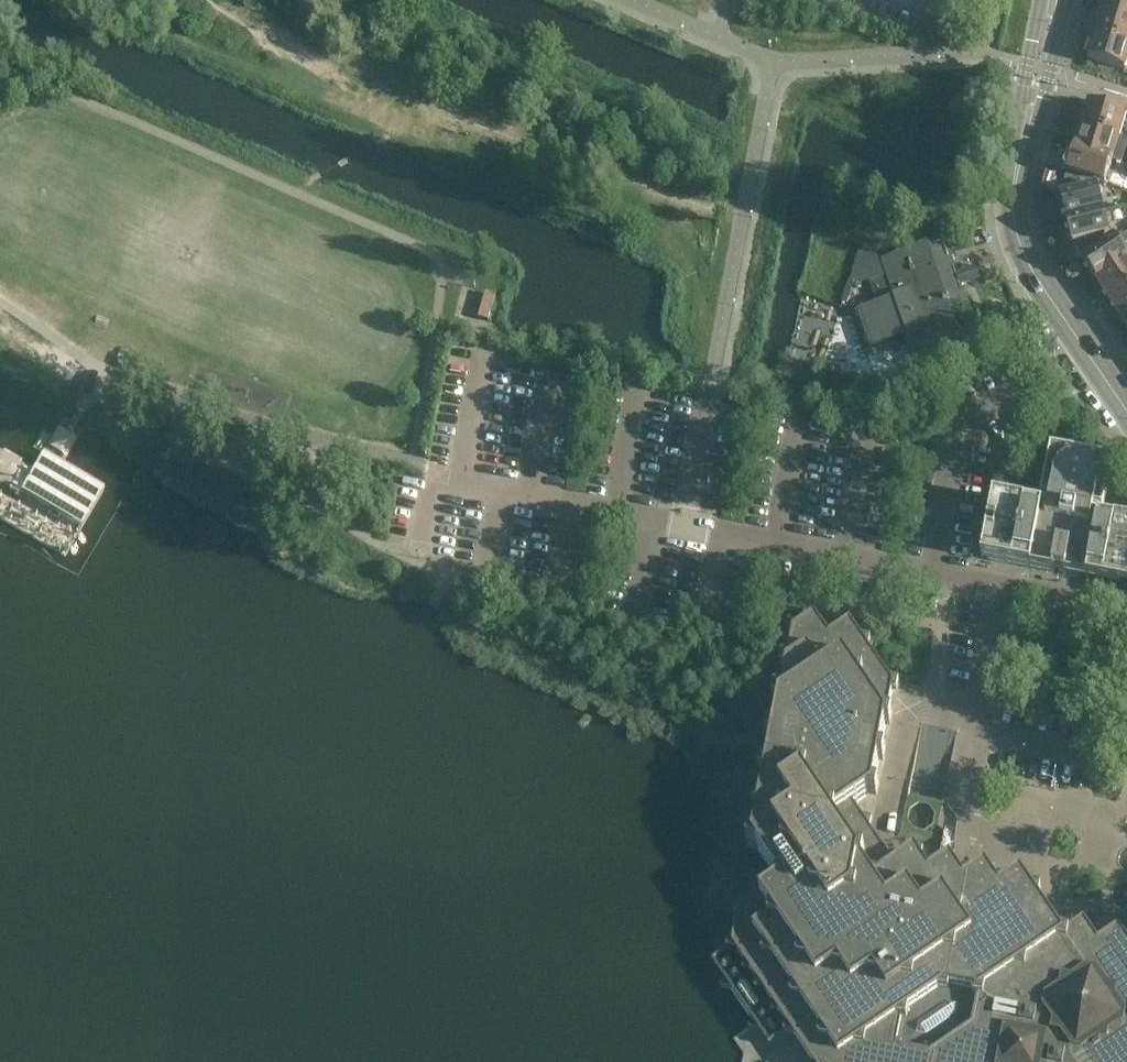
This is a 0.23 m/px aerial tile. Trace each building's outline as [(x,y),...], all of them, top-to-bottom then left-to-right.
[(1102,12),(1126,20),(1126,0),(1106,0),(1102,12)] [(1102,12),(1095,35),(1126,45),(1126,20),(1102,12)] [(1126,64),(1126,45),(1095,35),(1088,58),(1125,70),(1126,64)] [(1119,139),(1126,114),(1089,103),(1081,128),(1119,139)] [(1111,162),(1119,139),(1081,128),(1074,150),(1111,162)] [(1104,184),(1111,162),(1074,150),(1068,173),(1099,182),(1104,184)] [(1098,186),(1099,182),(1068,173),(1061,193),(1062,197),(1060,197),(1066,223),(1104,213),(1098,186)] [(1110,241),(1104,213),(1066,223),(1072,245),(1075,244),(1078,253),(1082,260),(1110,241)] [(1126,259),(1126,240),(1122,233),(1110,241),(1082,260),(1083,261),(1082,261),(1096,281),(1126,259)] [(963,296),(959,284),(960,282),(959,277),(956,276),(948,253),(967,247),(963,234),(865,268),(878,303),(857,311),(870,349),(909,336),(922,373),(965,359),(948,309),(961,305),(958,298),(963,296)] [(1126,289),(1126,259),(1096,281),(1110,301),(1126,289)] [(983,266),(961,268),(963,282),(985,279),(983,266)] [(1110,301),(1123,321),(1126,318),(1126,289),(1110,301)] [(485,291),(477,317),(489,321),(496,294),(485,291)] [(104,489),(43,454),(36,468),(0,447),(0,517),(64,555),(104,489)] [(991,561),(1054,573),(1055,571),(1063,573),(1063,574),(1126,587),(1126,523),(1100,518),(1101,510),(1103,511),(1112,461),(1051,449),(1041,499),(1042,499),(1041,506),(993,497),(983,549),(983,551),(983,553),(984,555),(985,556),(986,558),(988,559),(989,560),(991,561)] [(872,822),(862,820),(853,806),(867,796),(877,798),(879,787),(874,786),(879,762),(884,763),(886,752),(881,751),(885,727),(890,728),(893,717),(888,716),(892,692),(897,693),(899,682),(889,680),(869,650),(871,640),(860,638),(850,623),(835,633),(825,631),(815,616),(800,626),(789,624),(787,636),(792,637),(788,661),(783,660),(781,671),(786,672),(781,696),(776,695),(774,706),(779,707),(774,731),(769,730),(767,741),(772,742),(768,766),(763,765),(760,776),(765,777),(761,801),(756,800),(754,811),(759,812),(754,836),(749,835),(747,846),(757,848),(777,878),(776,887),(746,907),(736,905),(734,915),(739,916),(734,941),(729,940),(727,950),(712,961),(722,977),(720,987),(731,989),(751,1018),(749,1029),(759,1030),(769,1046),(785,1036),(794,1037),(811,1061),(1126,1061),(1126,940),(1119,929),(1104,939),(1095,938),(1084,922),(1073,930),(1069,933),(1059,931),(1039,901),(1041,891),(1031,889),(1021,873),(1005,884),(996,882),(986,867),(970,877),(961,876),(950,860),(935,871),(926,869),(915,853),(900,864),(891,862),(871,833),(872,822)]
